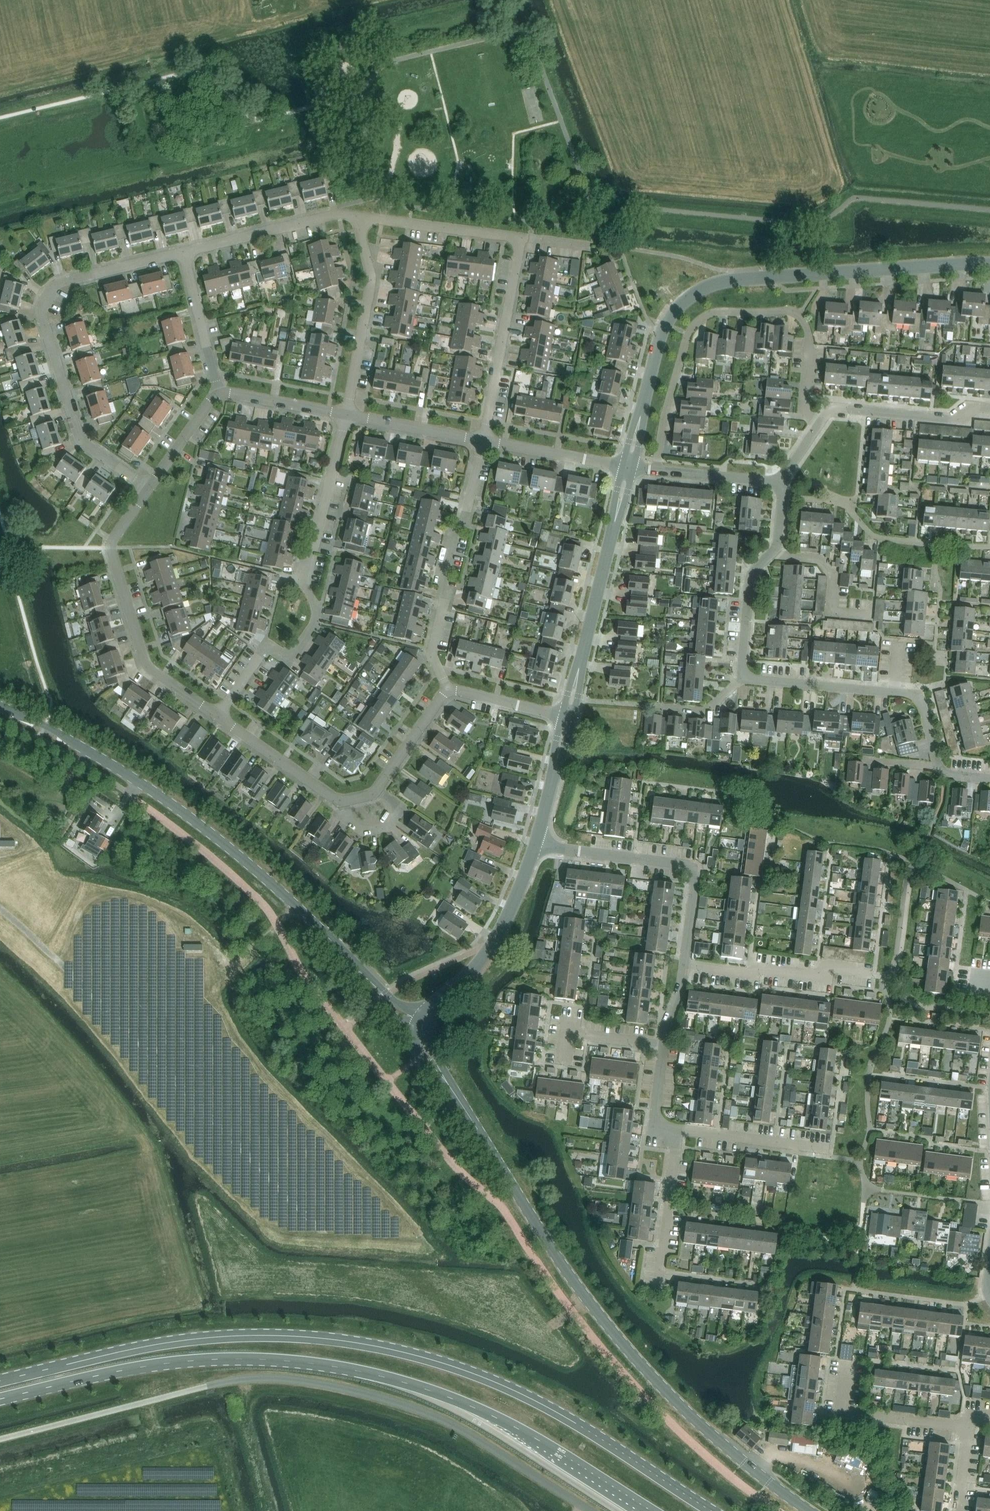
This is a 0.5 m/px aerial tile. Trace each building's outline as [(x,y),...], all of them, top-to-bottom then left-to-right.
[(331,186),(328,174),(322,175),(323,179),(312,182),(316,200),(327,197),(325,187),(331,186)] [(300,181),(293,182),(296,195),(302,193),(304,203),(316,200),(312,182),(301,185),(300,181)] [(288,188),(277,190),(281,208),(293,205),(290,196),(296,195),(293,182),(287,184),(288,188)] [(259,191),(262,203),(267,202),(270,211),(281,208),(277,190),(266,193),(265,189),(259,191)] [(253,196),(242,199),(246,217),(258,214),(256,205),(262,203),(259,191),(252,192),(253,196)] [(230,198),(224,199),(227,212),(233,210),(235,220),(246,217),(242,199),(231,202),(230,198)] [(218,205),(207,207),(212,225),(223,223),(221,213),(227,212),(224,199),(217,201),(218,205)] [(189,208),(192,220),(198,219),(200,228),(212,225),(207,207),(196,210),(195,206),(189,208)] [(184,213),(173,216),(177,234),(188,231),(186,222),(192,220),(189,208),(183,210),(184,213)] [(161,215),(154,217),(157,229),(163,227),(165,237),(177,234),(173,216),(162,219),(161,215)] [(157,229),(154,217),(148,218),(149,222),(138,225),(142,242),(154,240),(151,230),(157,229)] [(126,224),(120,225),(123,237),(128,236),(131,245),(142,242),(138,225),(127,227),(126,224)] [(114,230),(103,233),(108,251),(119,248),(117,239),(123,237),(120,225),(113,227),(114,230)] [(84,230),(87,242),(93,241),(96,254),(108,251),(103,233),(92,236),(90,228),(84,230)] [(79,235),(68,238),(72,256),(84,253),(81,244),(87,242),(84,230),(78,231),(79,235)] [(56,237),(49,238),(52,251),(58,249),(60,259),(72,256),(68,238),(57,241),(56,237)] [(38,249),(29,256),(40,270),(50,263),(44,255),(49,251),(41,241),(36,246),(38,249)] [(311,257),(338,251),(337,245),(329,247),(327,241),(308,246),(311,257)] [(395,249),(394,254),(421,259),(423,248),(404,244),(403,250),(395,249)] [(457,277),(461,249),(455,249),(454,257),(448,256),(448,258),(446,275),(457,277)] [(461,249),(457,277),(469,278),(471,259),(466,258),(467,250),(461,249)] [(338,251),(311,257),(314,268),(333,264),(332,258),(339,256),(338,251)] [(471,259),(469,278),(480,280),(484,252),(478,252),(477,259),(471,259)] [(484,252),(480,280),(492,281),(494,262),(488,261),(489,253),(484,252)] [(278,259),(271,261),(276,280),(288,277),(285,267),(291,265),(288,253),(287,253),(287,254),(281,255),(282,256),(277,257),(278,259)] [(421,259),(394,254),(393,260),(401,261),(399,267),(419,270),(421,259)] [(40,270),(29,256),(20,262),(18,259),(13,263),(20,273),(25,270),(31,277),(40,270)] [(531,263),(530,268),(557,273),(559,262),(540,258),(539,264),(531,263)] [(240,260),(235,261),(241,288),(253,285),(250,275),(256,274),(253,262),(248,263),(247,263),(248,266),(242,268),(240,260)] [(260,260),(253,262),(256,274),(262,272),(265,283),(276,280),(271,261),(265,262),(264,260),(260,261),(260,260)] [(231,270),(226,272),(230,291),(241,288),(235,261),(229,263),(231,270)] [(595,273),(598,281),(617,274),(613,263),(595,270),(594,268),(586,271),(588,276),(595,273)] [(333,264),(314,268),(317,279),(344,273),(342,267),(334,269),(333,264)] [(218,265),(213,267),(219,294),(230,291),(226,272),(220,273),(218,265)] [(208,297),(219,294),(213,267),(207,268),(209,276),(203,277),(208,297)] [(419,270),(399,267),(398,272),(391,271),(390,277),(417,282),(419,270)] [(557,273),(530,268),(529,274),(537,275),(536,281),(555,285),(557,273)] [(578,277),(579,270),(570,269),(569,276),(578,277)] [(593,290),(595,295),(621,285),(618,278),(623,277),(621,272),(617,274),(598,281),(600,287),(593,290)] [(163,277),(162,273),(151,276),(155,294),(166,291),(168,298),(173,296),(171,290),(173,290),(169,275),(163,277)] [(344,273),(317,279),(319,291),(326,289),(328,295),(341,295),(337,280),(345,278),(344,273)] [(16,278),(4,275),(2,282),(6,282),(3,293),(21,298),(24,286),(15,284),(16,278)] [(155,294),(151,276),(139,279),(140,282),(134,284),(138,298),(155,294)] [(417,282),(390,277),(388,282),(396,283),(395,290),(399,290),(415,293),(415,292),(417,282)] [(555,285),(536,281),(535,287),(527,285),(526,291),(553,296),(555,285)] [(127,282),(116,285),(120,303),(138,298),(134,284),(128,285),(127,282)] [(120,303),(116,285),(104,287),(105,291),(99,292),(102,307),(120,303)] [(604,297),(606,303),(625,296),(629,294),(628,290),(623,291),(621,285),(595,295),(597,300),(604,297)] [(399,290),(398,296),(391,294),(389,300),(417,305),(419,293),(415,292),(415,293),(399,290)] [(553,296),(526,291),(525,296),(533,298),(532,303),(551,307),(553,296)] [(3,293),(1,304),(0,304),(0,311),(8,313),(9,307),(18,309),(21,298),(3,293)] [(955,306),(955,317),(954,322),(964,323),(965,316),(972,317),(974,295),(963,294),(961,307),(955,306)] [(341,295),(328,295),(327,301),(317,299),(314,311),(334,314),(335,308),(337,308),(338,304),(339,304),(340,298),(341,295)] [(985,296),(974,295),(972,317),(978,318),(978,324),(988,325),(989,309),(984,309),(985,296)] [(629,307),(625,296),(606,303),(609,310),(602,313),(604,318),(612,315),(611,313),(629,307)] [(417,305),(389,300),(388,305),(396,307),(395,312),(415,316),(417,305)] [(930,324),(937,324),(939,302),(928,301),(927,314),(921,313),(920,317),(919,330),(930,331),(930,324)] [(885,331),(895,331),(896,325),(903,325),(905,303),(894,302),(892,315),(886,314),(886,318),(885,331)] [(955,317),(949,316),(950,303),(939,302),(937,324),(943,325),(943,332),(947,332),(953,333),(954,322),(955,317)] [(551,307),(532,303),(530,309),(528,309),(527,315),(536,316),(535,322),(547,324),(549,319),(551,307)] [(868,326),(871,304),(859,303),(858,316),(852,315),(852,319),(851,331),(861,332),(862,326),(868,326)] [(905,303),(903,325),(909,326),(909,333),(916,333),(919,334),(919,330),(920,317),(915,317),(916,304),(905,303)] [(457,315),(484,320),(485,315),(477,313),(479,307),(468,305),(459,304),(459,305),(457,315)] [(834,327),(836,305),(825,304),(824,317),(818,316),(817,332),(827,333),(828,327),(834,327)] [(882,305),(871,304),(868,326),(875,327),(874,334),(885,335),(885,331),(886,318),(880,318),(882,305)] [(851,335),(851,331),(852,319),(846,319),(847,306),(836,305),(834,327),(841,328),(840,334),(851,335)] [(334,314),(314,311),(312,322),(316,323),(315,329),(321,330),(333,332),(335,326),(334,326),(335,321),(333,321),(334,314)] [(415,316),(395,312),(394,318),(386,316),(385,322),(413,327),(415,316)] [(160,317),(165,335),(183,330),(180,319),(176,319),(175,313),(160,317)] [(484,320),(457,315),(455,326),(474,330),(475,325),(483,326),(484,320)] [(66,328),(69,340),(87,334),(82,317),(67,321),(69,327),(66,328)] [(5,338),(23,332),(19,321),(10,324),(8,318),(0,320),(0,327),(2,327),(5,338)] [(582,323),(581,327),(592,330),(594,321),(582,323)] [(614,324),(611,336),(631,340),(632,334),(634,335),(635,330),(636,330),(638,324),(626,321),(624,327),(614,324)] [(413,327),(385,322),(384,328),(392,329),(391,335),(410,339),(413,327)] [(555,326),(547,324),(535,322),(534,328),(526,327),(525,332),(552,337),(555,326)] [(755,333),(753,355),(764,355),(764,351),(772,351),(774,327),(762,325),(761,334),(755,333)] [(474,330),(455,326),(453,338),(480,343),(481,337),(473,336),(474,330)] [(792,337),(786,337),(787,328),(774,327),(772,351),(780,352),(779,357),(790,358),(792,337)] [(745,354),(753,355),(755,333),(756,330),(743,328),(742,337),(736,337),(734,358),(745,359),(745,354)] [(321,330),(315,329),(312,329),(311,334),(310,334),(308,346),(335,351),(336,345),(328,344),(329,338),(332,339),(333,338),(332,338),(333,332),(321,330)] [(183,330),(165,335),(169,352),(183,349),(182,343),(186,342),(183,330)] [(717,340),(715,361),(726,362),(726,357),(734,358),(736,337),(737,333),(724,331),(723,340),(717,340)] [(5,349),(7,356),(19,352),(17,346),(26,344),(23,332),(5,338),(8,348),(5,349)] [(552,337),(525,332),(524,338),(532,339),(531,345),(550,349),(552,337)] [(87,334),(69,340),(73,351),(76,350),(78,356),(92,352),(87,334)] [(718,336),(705,335),(704,344),(698,343),(696,364),(707,365),(707,360),(715,361),(717,340),(718,336)] [(631,340),(611,336),(609,347),(636,353),(637,348),(629,346),(631,340)] [(229,361),(240,363),(241,363),(244,344),(233,342),(232,337),(220,340),(222,351),(231,353),(229,361)] [(241,363),(240,363),(240,368),(244,369),(245,364),(252,365),(257,338),(252,337),(251,345),(244,344),(241,363)] [(257,338),(252,365),(259,367),(258,371),(263,372),(264,368),(263,368),(267,348),(261,347),(262,339),(257,338)] [(393,346),(395,340),(382,338),(381,344),(393,346)] [(480,343),(453,338),(451,349),(454,350),(452,356),(456,356),(458,357),(471,359),(472,353),(470,352),(471,347),(479,348),(480,343)] [(263,368),(264,368),(275,370),(278,354),(284,355),(286,343),(280,341),(278,350),(267,348),(263,368)] [(550,349),(531,345),(530,351),(522,349),(521,355),(548,360),(550,349)] [(335,351),(308,346),(306,357),(325,361),(326,355),(334,356),(335,351)] [(636,353),(609,347),(606,358),(616,361),(615,366),(627,369),(628,364),(628,363),(625,362),(627,357),(634,359),(636,353)] [(183,349),(169,352),(173,370),(191,365),(188,354),(185,354),(183,349)] [(16,360),(19,371),(37,365),(33,354),(20,358),(19,352),(7,356),(8,362),(16,360)] [(92,352),(78,356),(80,362),(76,363),(80,374),(98,369),(92,352)] [(548,360),(521,355),(520,360),(528,362),(527,368),(546,372),(548,360)] [(458,357),(456,356),(454,368),(481,373),(482,368),(475,366),(476,360),(471,359),(458,357)] [(325,361),(306,357),(304,368),(331,373),(332,368),(324,366),(325,361)] [(376,360),(374,369),(376,369),(373,388),(384,390),(388,371),(380,369),(381,361),(376,360)] [(384,390),(383,395),(388,396),(389,391),(396,392),(401,365),(396,364),(394,372),(388,371),(384,390)] [(37,365),(19,371),(23,381),(19,382),(21,389),(33,385),(31,379),(40,377),(37,365)] [(191,365),(173,370),(178,387),(192,384),(191,378),(194,377),(191,365)] [(401,365),(396,392),(402,394),(402,398),(406,399),(407,395),(407,394),(410,375),(404,374),(406,366),(401,365)] [(835,386),(836,366),(825,365),(823,385),(831,385),(830,390),(834,390),(835,386)] [(627,369),(615,366),(613,372),(603,370),(600,381),(620,386),(621,380),(623,380),(624,376),(625,376),(627,369)] [(835,386),(842,386),(841,391),(845,391),(845,387),(847,367),(836,366),(835,386)] [(845,387),(852,387),(852,392),(856,392),(856,388),(858,368),(847,367),(845,387)] [(941,387),(948,387),(948,392),(952,393),(952,388),(953,368),(942,367),(941,387)] [(331,373),(304,368),(301,380),(321,383),(322,377),(330,379),(331,373)] [(407,394),(407,395),(418,397),(421,381),(427,382),(430,369),(423,368),(421,377),(410,375),(407,394)] [(481,373),(454,368),(452,379),(471,383),(472,377),(480,379),(481,373)] [(856,388),(863,388),(862,393),(866,393),(868,375),(869,369),(858,368),(856,388)] [(964,369),(953,368),(952,388),(959,388),(958,393),(962,394),(963,389),(962,389),(964,369)] [(98,369),(80,374),(83,386),(87,385),(89,390),(103,386),(98,369)] [(962,389),(963,389),(969,389),(969,394),(973,395),(973,390),(975,370),(964,369),(962,389)] [(973,390),(980,390),(980,395),(983,396),(984,391),(985,371),(975,370),(973,390)] [(866,393),(866,395),(873,395),(873,400),(876,400),(877,396),(878,376),(868,375),(866,393)] [(877,396),(884,396),(883,401),(887,401),(888,397),(887,397),(889,377),(878,376),(877,396)] [(126,380),(128,388),(139,384),(137,377),(126,380)] [(887,397),(888,397),(894,397),(894,402),(898,402),(898,398),(900,378),(889,377),(887,397)] [(898,398),(905,398),(904,403),(908,403),(909,399),(910,379),(900,378),(898,398)] [(471,383),(452,379),(450,390),(477,396),(478,390),(470,389),(471,383)] [(791,388),(782,387),(783,381),(762,379),(761,390),(766,391),(765,398),(790,401),(791,388)] [(909,399),(916,399),(915,404),(919,404),(920,399),(919,399),(921,380),(910,379),(909,399)] [(717,393),(718,382),(697,380),(696,386),(687,385),(686,398),(690,398),(711,400),(712,392),(717,393)] [(930,400),(931,393),(931,391),(935,391),(936,385),(932,385),(932,381),(921,380),(919,399),(920,399),(930,400)] [(601,394),(600,399),(618,404),(620,398),(619,397),(620,393),(618,392),(620,386),(600,381),(598,393),(601,394)] [(26,394),(30,405),(47,399),(44,388),(35,391),(33,385),(21,389),(23,395),(26,394)] [(525,417),(529,397),(518,395),(520,386),(513,385),(511,397),(517,398),(514,414),(525,417)] [(103,386),(89,390),(90,396),(87,397),(90,409),(108,403),(103,386)] [(433,399),(435,387),(429,386),(426,398),(433,399)] [(477,396),(450,390),(448,402),(467,406),(468,400),(476,401),(477,396)] [(525,417),(524,421),(529,422),(530,418),(537,419),(542,392),(537,391),(535,398),(529,397),(525,417)] [(542,392),(537,419),(543,420),(542,425),(547,426),(548,421),(551,401),(545,400),(547,392),(542,392)] [(160,393),(150,407),(165,418),(172,408),(169,406),(173,401),(160,393)] [(562,404),(551,401),(548,421),(559,423),(562,407),(568,408),(571,396),(564,395),(562,404)] [(681,403),(680,416),(684,416),(705,418),(705,410),(710,411),(711,400),(690,398),(690,404),(681,403)] [(759,406),(758,417),(779,418),(780,413),(789,413),(790,401),(765,398),(764,406),(759,406)] [(47,399),(30,405),(33,416),(29,417),(31,423),(43,419),(42,414),(51,411),(47,399)] [(592,416),(611,421),(613,414),(615,415),(616,410),(617,410),(618,404),(600,399),(598,405),(595,404),(592,416)] [(108,403),(90,409),(94,420),(97,419),(99,425),(113,421),(108,403)] [(150,407),(139,422),(152,431),(155,426),(158,428),(165,418),(150,407)] [(237,444),(242,417),(236,416),(235,424),(229,423),(225,442),(237,444)] [(594,429),(593,435),(610,439),(610,438),(611,432),(612,427),(610,427),(611,421),(592,416),(589,427),(594,429)] [(704,429),(705,418),(684,416),(683,422),(674,421),(673,434),(698,436),(699,428),(704,429)] [(242,417),(237,444),(248,447),(252,427),(246,426),(247,418),(242,417)] [(782,431),(783,419),(779,418),(758,417),(758,424),(753,424),(752,435),(773,437),(773,436),(774,431),(782,431)] [(272,444),(283,446),(288,419),(282,418),(281,426),(275,424),(273,431),(274,431),(272,444)] [(43,419),(31,423),(33,429),(37,428),(40,439),(58,434),(54,422),(45,425),(43,419)] [(294,448),(298,429),(292,428),(293,420),(288,419),(283,446),(291,448),(294,448)] [(252,427),(248,447),(259,449),(264,421),(259,420),(257,428),(252,427)] [(264,421),(259,449),(271,451),(272,444),(274,431),(273,431),(268,430),(270,422),(264,421)] [(139,422),(129,437),(144,448),(151,438),(148,436),(152,431),(139,422)] [(298,429),(294,448),(305,450),(310,423),(305,422),(303,430),(298,429)] [(310,423),(305,450),(317,452),(320,433),(314,432),(316,424),(310,423)] [(871,441),(891,443),(892,432),(872,430),(871,437),(867,437),(866,441),(871,441)] [(971,456),(981,457),(983,438),(976,437),(976,434),(972,433),(971,446),(972,446),(971,456)] [(58,434),(40,439),(43,450),(40,451),(42,457),(54,454),(52,448),(61,445),(58,434)] [(703,443),(698,443),(698,436),(673,434),(672,447),(681,447),(680,455),(684,455),(684,457),(690,458),(690,455),(701,456),(703,443)] [(981,457),(989,458),(989,438),(987,438),(987,435),(983,434),(983,438),(981,457)] [(766,455),(766,454),(767,449),(776,450),(777,437),(773,436),(773,437),(752,435),(751,442),(746,442),(745,453),(766,455)] [(119,452),(131,460),(135,455),(138,457),(144,448),(129,437),(119,452)] [(929,442),(922,441),(922,438),(918,437),(916,460),(927,461),(929,442)] [(361,456),(373,458),(376,440),(364,438),(363,444),(358,443),(355,454),(361,455),(361,456)] [(929,442),(927,461),(938,462),(940,443),(939,443),(933,442),(933,439),(929,438),(929,442)] [(940,443),(938,462),(949,463),(950,444),(943,443),(944,440),(940,439),(939,443),(940,443)] [(376,440),(373,458),(384,461),(385,460),(390,461),(393,449),(387,448),(388,443),(376,440)] [(950,444),(949,463),(959,464),(961,445),(954,444),(954,441),(950,440),(950,444)] [(871,441),(870,448),(866,448),(865,452),(870,452),(890,454),(891,443),(871,441)] [(961,445),(959,464),(970,465),(971,456),(972,446),(971,446),(965,445),(965,442),(961,441),(961,445)] [(396,463),(408,465),(411,447),(399,445),(398,450),(393,449),(390,461),(396,462),(396,463)] [(419,467),(419,466),(425,467),(427,456),(422,455),(423,449),(411,447),(408,465),(419,467)] [(427,456),(425,467),(431,469),(443,471),(446,453),(434,451),(433,457),(427,456)] [(870,452),(869,459),(865,458),(864,462),(869,463),(869,462),(889,464),(890,454),(870,452)] [(446,453),(443,471),(454,474),(458,456),(446,453)] [(219,463),(220,457),(209,454),(208,460),(219,463)] [(56,470),(66,477),(76,462),(67,455),(61,463),(56,459),(49,470),(54,473),(56,470)] [(76,462),(66,477),(75,483),(73,486),(78,490),(85,480),(80,476),(86,468),(76,462)] [(869,462),(869,463),(868,469),(864,469),(863,473),(868,473),(888,475),(889,464),(869,462)] [(207,481),(226,485),(229,474),(219,472),(220,466),(208,463),(208,464),(206,469),(207,470),(206,474),(208,475),(207,481)] [(495,481),(497,482),(495,489),(505,491),(507,484),(510,465),(498,463),(495,481)] [(518,485),(524,486),(526,474),(521,473),(522,468),(510,465),(507,484),(518,486),(518,485)] [(526,474),(524,486),(530,487),(530,488),(541,490),(545,472),(533,470),(532,475),(526,474)] [(553,492),(559,493),(561,481),(556,480),(557,474),(545,472),(541,490),(553,492)] [(289,477),(286,488),(313,495),(314,489),(306,488),(308,482),(308,481),(309,476),(297,473),(296,479),(289,477)] [(868,473),(867,480),(863,480),(862,483),(867,484),(887,485),(888,475),(868,473)] [(90,483),(85,480),(78,490),(84,494),(86,491),(95,497),(106,482),(96,475),(90,483)] [(561,481),(559,493),(565,494),(565,495),(576,497),(579,479),(568,476),(567,482),(561,481)] [(591,481),(579,479),(576,497),(588,499),(588,498),(594,499),(596,487),(590,486),(591,481)] [(226,485),(207,481),(205,486),(197,484),(196,490),(223,497),(226,485)] [(357,485),(354,497),(372,501),(375,489),(374,489),(376,483),(364,481),(362,486),(357,485)] [(115,489),(106,482),(95,497),(105,504),(115,489)] [(658,487),(657,507),(667,508),(669,488),(662,487),(662,484),(658,484),(658,487)] [(867,484),(866,491),(862,490),(861,494),(878,496),(878,495),(886,496),(887,485),(867,484)] [(669,488),(667,508),(678,509),(680,489),(679,489),(673,489),(673,485),(669,485),(669,488)] [(658,487),(647,486),(647,496),(643,495),(642,501),(646,501),(646,506),(657,507),(658,487)] [(680,489),(678,509),(689,510),(690,490),(683,490),(684,486),(680,486),(679,489),(680,489)] [(690,490),(689,510),(699,511),(701,491),(694,491),(694,487),(690,487),(690,490)] [(313,495),(286,488),(283,500),(302,504),(304,499),(312,500),(313,495)] [(701,491),(699,511),(710,512),(712,492),(705,492),(705,488),(701,488),(701,491)] [(223,497),(196,490),(195,496),(203,497),(201,503),(220,508),(221,505),(223,497)] [(438,496),(441,497),(449,499),(451,493),(443,491),(440,491),(439,490),(438,496)] [(446,513),(438,511),(441,497),(438,496),(418,492),(415,491),(413,499),(422,501),(419,511),(445,517),(446,513)] [(878,495),(878,496),(877,502),(873,502),(872,506),(877,506),(897,508),(898,497),(886,496),(878,495)] [(357,509),(356,515),(367,518),(369,512),(374,514),(377,502),(372,501),(354,497),(351,508),(357,509)] [(761,500),(758,499),(741,498),(740,509),(760,511),(761,500)] [(302,504),(283,500),(281,511),(308,517),(309,512),(301,510),(302,504)] [(220,508),(201,503),(200,509),(192,507),(191,512),(218,519),(220,508)] [(508,508),(502,507),(497,505),(495,511),(507,514),(508,508)] [(877,506),(876,517),(885,518),(885,522),(891,523),(891,519),(896,519),(897,508),(877,506)] [(933,527),(935,507),(924,506),(922,526),(930,527),(929,532),(933,532),(934,527),(933,527)] [(933,527),(934,527),(940,528),(940,533),(944,533),(944,528),(946,508),(935,507),(933,527)] [(944,528),(951,529),(951,534),(955,534),(955,529),(956,509),(946,508),(944,528)] [(760,511),(740,509),(739,519),(759,521),(760,511)] [(955,529),(962,530),(961,535),(965,535),(966,530),(965,530),(967,510),(956,509),(955,529)] [(812,514),(811,514),(805,513),(805,510),(801,510),(799,533),(810,534),(812,514)] [(965,530),(966,530),(972,531),(972,536),(976,536),(976,531),(978,511),(967,510),(965,530)] [(308,517),(281,511),(278,521),(278,522),(293,525),(293,526),(297,527),(299,521),(306,523),(308,517)] [(419,511),(417,522),(434,526),(436,520),(444,522),(445,517),(419,511)] [(488,516),(485,527),(508,533),(508,532),(503,531),(506,520),(505,520),(507,514),(495,511),(494,517),(488,516)] [(812,514),(810,534),(821,535),(822,515),(815,514),(816,511),(812,511),(811,514),(812,514)] [(976,531),(983,532),(983,537),(987,537),(989,512),(978,511),(976,531)] [(218,519),(191,512),(189,518),(197,520),(196,525),(215,530),(218,519)] [(822,515),(821,535),(831,536),(833,521),(833,516),(826,515),(826,512),(822,512),(822,515)] [(88,528),(92,523),(81,515),(78,521),(88,528)] [(349,520),(346,531),(366,536),(369,537),(372,526),(373,526),(374,520),(367,518),(356,515),(354,521),(349,520)] [(759,521),(739,519),(738,530),(758,532),(759,521)] [(278,522),(278,521),(274,520),(271,532),(298,538),(299,533),(292,531),(293,526),(293,525),(278,522)] [(831,536),(830,544),(841,545),(842,530),(843,530),(843,525),(836,524),(836,521),(833,521),(831,536)] [(417,522),(414,533),(439,539),(441,535),(433,533),(434,526),(417,522)] [(215,530),(196,525),(194,531),(187,529),(185,534),(212,541),(215,530)] [(485,528),(490,529),(488,535),(481,533),(480,537),(505,544),(508,533),(485,527),(485,528)] [(841,545),(840,553),(851,554),(852,539),(853,539),(853,534),(846,533),(846,530),(843,530),(842,530),(841,545)] [(366,548),(369,537),(366,536),(346,531),(343,543),(349,544),(347,550),(365,554),(366,548)] [(640,550),(656,552),(657,546),(658,533),(638,531),(637,544),(640,545),(640,550)] [(696,531),(689,531),(688,543),(695,543),(696,531)] [(298,538),(271,532),(268,543),(288,547),(289,542),(297,544),(298,538)] [(439,539),(414,533),(411,544),(429,548),(431,542),(438,544),(439,539)] [(212,541),(185,534),(184,540),(192,542),(190,548),(210,552),(212,541)] [(712,543),(712,547),(711,548),(718,548),(719,547),(736,549),(737,537),(719,536),(719,544),(712,543)] [(505,544),(480,537),(479,542),(486,544),(485,550),(503,555),(505,544)] [(536,548),(538,541),(531,539),(529,546),(536,548)] [(561,556),(579,560),(582,549),(577,548),(578,542),(566,539),(565,545),(564,545),(561,556)] [(851,554),(850,562),(860,563),(861,563),(862,548),(863,548),(863,543),(856,542),(856,539),(853,539),(852,539),(851,554)] [(288,547),(268,543),(266,554),(293,560),(294,555),(286,553),(288,547)] [(411,544),(409,555),(434,561),(435,557),(427,555),(429,548),(411,544)] [(718,559),(735,560),(736,549),(719,547),(718,548),(718,555),(711,554),(711,558),(711,559),(717,560),(718,559)] [(861,563),(860,563),(860,571),(871,572),(873,552),(866,551),(866,548),(863,548),(862,548),(861,563)] [(503,555),(485,550),(483,557),(475,555),(474,560),(500,566),(503,555)] [(656,558),(656,552),(640,550),(639,556),(636,556),(635,569),(654,571),(656,558)] [(144,572),(146,577),(173,569),(169,558),(162,560),(161,554),(149,558),(150,564),(152,570),(144,572)] [(293,560),(266,554),(263,565),(282,570),(284,564),(291,566),(293,560)] [(409,555),(406,566),(424,571),(425,564),(433,566),(434,561),(409,555)] [(579,560),(561,556),(559,568),(558,573),(570,576),(571,571),(576,572),(579,560)] [(734,572),(735,560),(718,559),(717,560),(717,566),(710,566),(710,570),(709,571),(716,571),(717,570),(734,572)] [(337,565),(336,570),(361,576),(364,564),(346,560),(345,567),(337,565)] [(500,566),(474,560),(473,564),(481,566),(479,573),(497,577),(500,566)] [(970,580),(972,561),(961,560),(959,579),(970,580)] [(972,561),(970,580),(981,581),(982,562),(972,561)] [(981,581),(989,582),(989,562),(982,562),(981,581)] [(406,566),(403,577),(429,584),(430,579),(422,577),(424,571),(406,566)] [(784,566),(783,577),(803,578),(804,567),(784,566)] [(155,580),(157,586),(176,580),(173,569),(146,577),(148,583),(155,580)] [(215,569),(213,577),(219,579),(221,571),(215,569)] [(244,574),(242,583),(247,584),(247,586),(266,591),(267,584),(270,585),(271,580),(271,581),(273,575),(273,574),(253,569),(251,575),(250,575),(249,575),(244,574)] [(361,576),(336,570),(335,574),(342,576),(341,583),(359,587),(361,576)] [(709,582),(715,583),(716,582),(733,583),(734,572),(717,570),(716,571),(716,578),(709,577),(709,581),(709,582)] [(902,581),(922,582),(923,571),(903,570),(902,581)] [(497,577),(479,573),(478,579),(470,577),(469,582),(495,588),(497,577)] [(570,576),(558,573),(557,579),(556,579),(553,591),(571,595),(574,583),(568,582),(570,576)] [(841,573),(839,587),(848,588),(848,586),(848,583),(849,574),(842,574),(841,573)] [(78,589),(81,600),(100,594),(98,588),(101,587),(99,583),(100,583),(98,577),(98,576),(86,580),(88,586),(78,589)] [(429,584),(403,577),(400,589),(418,593),(420,586),(428,588),(429,584)] [(647,598),(648,591),(649,578),(629,577),(628,590),(631,590),(631,596),(647,598)] [(803,578),(783,577),(782,587),(802,589),(803,578)] [(151,594),(153,599),(179,591),(176,580),(157,586),(159,591),(151,594)] [(922,582),(902,581),(902,592),(907,592),(908,592),(921,593),(922,582)] [(495,588),(469,582),(468,586),(476,588),(474,594),(470,593),(469,593),(492,599),(495,588)] [(716,582),(715,583),(715,589),(708,589),(707,593),(715,594),(715,593),(732,595),(733,583),(716,582)] [(330,592),(356,598),(359,587),(341,583),(339,589),(331,587),(330,592)] [(247,586),(244,597),(271,604),(272,598),(265,596),(266,591),(247,586)] [(802,589),(782,587),(781,598),(801,600),(802,589)] [(162,602),(164,607),(164,608),(175,604),(175,605),(183,602),(179,591),(153,599),(154,605),(162,602)] [(571,595),(553,591),(550,602),(551,602),(550,608),(561,611),(563,605),(568,606),(571,595)] [(353,609),(356,598),(330,592),(329,596),(337,598),(335,605),(353,609)] [(405,592),(402,604),(427,610),(429,605),(421,604),(422,596),(405,592)] [(908,592),(907,592),(907,602),(926,604),(927,593),(921,593),(908,592)] [(487,598),(492,600),(492,599),(469,593),(467,605),(472,606),(471,612),(482,615),(484,609),(487,598)] [(95,608),(97,614),(108,610),(106,604),(104,600),(102,600),(100,594),(81,600),(85,611),(95,608)] [(647,598),(631,596),(630,602),(627,601),(626,615),(645,616),(647,603),(647,598)] [(244,597),(241,608),(260,613),(262,607),(270,609),(271,604),(244,597)] [(692,609),(699,609),(699,611),(716,612),(717,600),(701,599),(701,598),(693,598),(693,602),(692,609)] [(801,600),(781,598),(780,609),(800,610),(801,600)] [(926,604),(907,602),(906,613),(925,615),(926,604)] [(167,619),(169,625),(188,619),(185,608),(177,610),(175,605),(175,604),(164,608),(164,607),(161,608),(161,609),(163,615),(165,615),(166,619),(167,619)] [(427,610),(402,604),(399,615),(417,619),(419,612),(426,614),(427,610)] [(350,620),(351,621),(353,609),(335,605),(334,611),(326,610),(325,614),(333,616),(331,623),(348,627),(350,620)] [(241,608),(239,619),(266,626),(267,620),(259,618),(260,613),(241,608)] [(540,624),(545,625),(562,629),(565,618),(560,617),(561,611),(550,608),(548,614),(543,612),(540,624)] [(953,619),(973,621),(974,610),(954,608),(954,615),(950,615),(950,619),(953,619)] [(698,622),(715,624),(716,612),(699,611),(699,609),(692,609),(692,614),(699,614),(698,621),(698,622)] [(800,610),(780,609),(779,620),(799,621),(800,610)] [(88,623),(92,634),(111,628),(109,622),(111,622),(110,617),(108,610),(97,614),(98,620),(88,623)] [(925,615),(906,613),(905,624),(924,626),(925,615)] [(206,623),(212,619),(211,614),(204,616),(206,623)] [(417,619),(399,615),(397,626),(422,632),(423,628),(416,626),(417,619)] [(171,642),(172,647),(183,639),(181,634),(191,631),(188,619),(169,625),(171,631),(170,632),(172,636),(169,637),(171,642)] [(239,636),(249,643),(255,635),(256,629),(264,631),(266,626),(239,619),(236,631),(242,632),(239,636)] [(953,619),(953,627),(949,626),(949,630),(952,630),(972,631),(973,621),(953,619)] [(714,635),(715,624),(698,622),(698,621),(691,620),(691,621),(691,625),(698,626),(697,632),(697,633),(714,635)] [(620,641),(636,643),(637,637),(638,624),(618,622),(617,635),(620,636),(620,641)] [(390,624),(387,636),(394,637),(412,642),(413,634),(421,636),(422,632),(397,626),(390,624)] [(924,626),(905,624),(904,635),(923,637),(924,626)] [(562,629),(545,625),(542,637),(543,637),(541,642),(553,645),(554,640),(560,641),(562,629)] [(767,637),(787,638),(788,627),(768,626),(767,637)] [(107,648),(119,645),(117,638),(116,638),(115,634),(112,635),(111,628),(92,634),(95,645),(102,644),(105,642),(107,648)] [(952,630),(952,637),(948,636),(948,640),(951,641),(951,640),(971,642),(972,631),(952,630)] [(696,645),(713,646),(714,635),(697,633),(697,632),(690,632),(690,636),(697,637),(696,644),(696,645)] [(183,661),(188,664),(204,641),(194,634),(188,643),(183,639),(172,647),(182,654),(183,651),(188,654),(183,661)] [(319,636),(317,639),(338,654),(345,645),(330,634),(326,640),(319,636)] [(766,647),(786,649),(787,638),(767,637),(766,647)] [(338,654),(317,639),(314,643),(321,648),(317,653),(332,664),(338,654)] [(467,661),(471,643),(459,640),(459,641),(453,640),(451,651),(456,653),(455,658),(467,661)] [(951,640),(951,641),(951,647),(947,647),(947,651),(956,652),(970,653),(970,652),(971,642),(951,640)] [(197,661),(202,664),(213,648),(204,641),(188,664),(193,667),(197,661)] [(636,649),(636,643),(620,641),(619,647),(616,647),(615,660),(634,662),(636,649)] [(865,667),(866,667),(872,668),(872,673),(876,673),(878,648),(872,648),(872,642),(868,641),(868,647),(867,647),(865,667)] [(539,648),(536,659),(536,660),(554,664),(557,652),(551,651),(553,645),(541,642),(540,648),(539,648)] [(823,663),(825,643),(814,642),(812,662),(819,663),(819,668),(823,668),(823,663)] [(482,646),(471,643),(467,661),(473,663),(471,670),(476,671),(482,646)] [(713,646),(696,645),(696,644),(689,643),(689,648),(696,648),(695,656),(704,657),(712,658),(712,654),(713,646)] [(836,644),(825,643),(823,663),(830,664),(829,669),(833,669),(834,664),(836,644)] [(844,665),(846,645),(836,644),(834,664),(841,665),(840,670),(844,670),(844,665)] [(99,657),(102,668),(121,662),(119,656),(121,656),(120,651),(121,651),(119,645),(107,648),(109,654),(99,657)] [(857,646),(846,645),(844,665),(851,666),(851,671),(855,671),(855,666),(857,646)] [(489,666),(493,648),(482,646),(476,671),(480,672),(482,665),(489,666)] [(855,666),(862,667),(861,672),(865,672),(866,667),(865,667),(867,647),(857,646),(855,666)] [(785,660),(786,649),(766,647),(765,658),(785,660)] [(202,674),(207,677),(222,654),(213,648),(202,664),(206,667),(202,674)] [(406,655),(400,663),(414,674),(421,664),(414,660),(416,657),(418,651),(406,648),(403,652),(406,655)] [(504,652),(505,651),(493,648),(489,666),(500,669),(502,664),(507,665),(510,653),(504,652)] [(956,652),(956,659),(952,658),(952,662),(955,663),(955,662),(975,664),(976,653),(970,652),(970,653),(956,652)] [(304,658),(326,673),(332,664),(317,653),(313,659),(306,654),(304,658)] [(216,674),(221,677),(232,661),(222,654),(207,677),(211,680),(216,674)] [(364,654),(358,662),(363,666),(369,657),(364,654)] [(695,656),(687,655),(687,663),(680,663),(679,667),(686,668),(686,667),(703,668),(704,657),(695,656)] [(315,688),(319,683),(326,673),(304,658),(301,662),(308,666),(304,673),(301,678),(315,688)] [(541,686),(542,679),(544,680),(546,674),(551,675),(554,664),(536,660),(536,659),(530,658),(528,669),(527,669),(528,670),(527,676),(530,676),(528,683),(529,683),(541,686),(540,686),(541,686)] [(117,683),(119,686),(129,679),(129,678),(127,672),(125,668),(123,669),(121,662),(102,668),(108,686),(117,683)] [(955,662),(955,663),(955,669),(951,669),(951,673),(974,675),(975,664),(955,662)] [(400,663),(394,672),(408,683),(414,674),(400,663)] [(353,673),(356,668),(351,664),(347,669),(353,673)] [(629,686),(630,667),(614,665),(614,671),(610,671),(609,684),(629,686)] [(679,674),(678,679),(685,679),(685,678),(702,680),(703,668),(686,667),(686,668),(686,674),(679,674)] [(273,670),(271,673),(292,689),(299,679),(284,668),(280,674),(273,670)] [(408,683),(394,672),(393,673),(389,669),(383,678),(402,691),(408,683)] [(292,689),(271,673),(268,677),(275,682),(271,687),(286,698),(292,689)] [(396,700),(402,691),(383,678),(376,687),(378,689),(383,692),(383,691),(396,700)] [(677,689),(677,690),(684,691),(684,689),(701,691),(702,680),(685,678),(685,679),(678,679),(677,689)] [(131,708),(142,692),(137,688),(137,687),(133,685),(135,683),(130,679),(129,679),(119,686),(127,692),(121,701),(131,708)] [(949,700),(952,699),(971,694),(969,684),(949,688),(951,696),(948,696),(949,700)] [(279,707),(286,698),(271,687),(267,693),(260,688),(258,692),(279,707)] [(322,692),(317,689),(309,700),(314,704),(322,692)] [(398,701),(396,700),(383,691),(383,692),(378,689),(372,697),(377,700),(392,710),(398,701)] [(684,689),(684,691),(684,697),(677,697),(676,701),(684,702),(684,701),(700,703),(701,691),(684,689)] [(151,709),(158,699),(153,695),(152,697),(148,695),(147,695),(142,692),(131,708),(141,714),(146,706),(151,709)] [(272,717),(279,707),(258,692),(255,696),(262,700),(257,706),(272,717)] [(952,711),(955,710),(955,709),(974,705),(971,694),(952,699),(954,706),(951,707),(952,711)] [(158,699),(151,709),(156,713),(150,721),(160,728),(171,712),(166,708),(163,705),(164,703),(158,699)] [(377,700),(371,709),(385,719),(392,710),(377,700)] [(954,721),(957,720),(976,715),(974,705),(955,709),(955,710),(956,716),(953,717),(954,721)] [(385,719),(371,709),(366,706),(360,714),(379,728),(385,719)] [(302,722),(308,714),(302,710),(296,718),(302,722)] [(460,715),(455,711),(448,722),(463,733),(470,722),(472,723),(476,718),(464,710),(460,715)] [(736,715),(734,731),(753,733),(754,712),(742,711),(741,716),(736,715)] [(772,716),(771,732),(789,733),(791,713),(778,711),(778,716),(772,716)] [(177,716),(171,712),(160,728),(170,735),(176,726),(180,730),(188,720),(187,719),(182,716),(181,718),(177,715),(177,716)] [(754,712),(753,733),(765,734),(766,731),(771,732),(772,716),(767,715),(767,713),(754,712)] [(809,716),(807,732),(812,733),(813,733),(825,734),(827,713),(814,712),(814,716),(809,716)] [(791,713),(789,733),(801,735),(802,732),(807,732),(809,716),(803,715),(803,714),(791,713)] [(827,713),(825,734),(838,735),(838,732),(843,733),(845,716),(839,716),(839,714),(827,713)] [(851,733),(862,734),(864,714),(853,713),(852,717),(847,716),(845,732),(851,733)] [(888,713),(882,714),(888,737),(894,735),(913,730),(910,719),(907,720),(905,715),(890,719),(888,713)] [(320,720),(311,714),(302,726),(307,730),(301,738),(311,745),(322,729),(316,726),(320,720)] [(379,728),(360,714),(353,724),(373,737),(379,728)] [(720,741),(720,734),(734,735),(734,731),(736,715),(722,714),(721,719),(714,718),(712,740),(720,741)] [(864,714),(862,734),(873,735),(878,735),(880,716),(875,715),(864,714)] [(666,736),(668,718),(661,718),(661,716),(646,715),(645,735),(659,736),(659,735),(666,736)] [(957,731),(960,731),(960,730),(979,725),(976,715),(957,720),(959,727),(956,728),(957,731)] [(668,718),(666,736),(666,737),(681,738),(681,737),(688,738),(689,725),(682,724),(682,718),(668,717),(668,718)] [(523,745),(526,743),(535,745),(538,731),(522,727),(524,721),(511,718),(508,728),(517,731),(515,740),(521,741),(523,745)] [(690,719),(689,725),(688,738),(688,739),(702,740),(702,739),(710,740),(711,726),(703,726),(704,720),(690,719)] [(209,736),(210,735),(195,724),(187,735),(181,731),(174,742),(184,749),(186,749),(189,745),(195,749),(206,733),(209,736)] [(959,742),(963,741),(962,741),(982,736),(979,725),(960,730),(960,731),(962,737),(958,738),(959,742)] [(322,729),(311,745),(320,752),(326,743),(332,747),(340,734),(331,728),(327,733),(322,729)] [(913,730),(894,735),(899,757),(909,754),(908,749),(913,747),(912,742),(916,741),(913,730)] [(371,747),(375,742),(362,733),(358,738),(361,740),(365,743),(371,747)] [(449,742),(439,734),(430,747),(447,759),(453,750),(458,753),(464,744),(453,736),(449,742)] [(333,760),(343,767),(343,766),(354,751),(349,747),(352,742),(343,735),(334,747),(339,751),(333,760)] [(962,741),(963,741),(964,747),(961,748),(962,752),(984,746),(982,736),(962,741)] [(218,773),(231,754),(223,749),(224,748),(212,739),(201,756),(212,764),(210,768),(215,771),(218,773)] [(360,750),(365,743),(361,740),(354,751),(343,766),(352,773),(365,754),(360,750)] [(528,773),(531,759),(516,756),(517,750),(504,746),(501,757),(509,759),(507,768),(528,773)] [(242,781),(251,768),(245,763),(247,761),(236,754),(222,773),(233,781),(236,777),(242,781)] [(436,766),(428,760),(419,772),(437,785),(446,773),(448,775),(453,769),(440,760),(436,766)] [(862,764),(849,762),(848,762),(846,782),(847,783),(847,782),(860,783),(860,788),(866,788),(865,793),(866,793),(868,767),(867,769),(862,769),(862,763),(862,764)] [(475,772),(468,767),(462,775),(469,781),(475,772)] [(873,774),(868,774),(868,767),(866,793),(872,794),(872,789),(886,790),(886,791),(888,770),(887,770),(887,771),(874,769),(873,774)] [(262,785),(268,776),(257,768),(244,786),(253,792),(251,796),(259,802),(268,789),(262,785)] [(522,800),(525,787),(517,786),(519,777),(502,773),(500,783),(506,785),(503,796),(522,800)] [(912,805),(915,779),(914,779),(914,781),(908,781),(909,775),(908,775),(908,776),(895,774),(893,795),(893,794),(907,796),(906,800),(912,801),(912,805)] [(611,779),(610,790),(630,793),(632,781),(611,779)] [(915,779),(912,805),(918,806),(919,801),(932,803),(934,783),(921,782),(921,781),(920,781),(920,787),(914,786),(915,779)] [(416,788),(411,784),(404,795),(419,806),(426,795),(428,796),(433,790),(421,781),(416,788)] [(283,813),(291,801),(285,798),(290,791),(278,783),(266,800),(276,807),(276,808),(283,813)] [(953,789),(951,806),(949,806),(948,815),(960,816),(961,812),(971,813),(973,799),(966,798),(967,790),(953,789)] [(630,793),(610,790),(608,802),(629,804),(630,793)] [(981,791),(981,795),(975,795),(973,811),(979,811),(989,812),(989,792),(981,791)] [(466,793),(465,799),(473,801),(474,795),(466,793)] [(511,823),(514,811),(510,809),(512,802),(494,797),(492,805),(494,806),(491,818),(511,823)] [(300,823),(297,827),(302,831),(310,819),(305,815),(312,806),(300,798),(289,815),(300,823)] [(650,824),(662,825),(666,800),(654,798),(651,818),(650,824)] [(674,821),(677,801),(666,800),(662,825),(674,827),(674,821)] [(677,801),(674,821),(686,823),(688,803),(677,801)] [(629,804),(608,802),(607,813),(627,815),(629,804)] [(688,803),(686,823),(697,824),(700,804),(688,803)] [(700,804),(697,824),(708,825),(711,805),(700,804)] [(711,805),(708,825),(720,827),(723,807),(711,805)] [(627,815),(607,813),(601,812),(599,824),(605,824),(626,827),(627,815)] [(85,836),(89,852),(94,850),(92,841),(90,836),(93,832),(96,834),(98,829),(98,827),(102,820),(91,813),(87,822),(85,822),(80,830),(86,834),(85,836)] [(464,816),(457,813),(454,821),(460,824),(464,816)] [(414,832),(411,837),(428,849),(435,840),(428,834),(432,828),(415,816),(407,827),(414,832)] [(330,825),(319,818),(306,837),(309,833),(315,838),(312,842),(322,848),(331,834),(326,830),(330,825)] [(499,858),(506,843),(490,836),(492,830),(480,824),(475,835),(484,839),(480,849),(499,858)] [(604,836),(624,838),(625,830),(631,831),(632,827),(626,827),(605,824),(604,836)] [(747,828),(745,840),(765,843),(767,831),(747,828)] [(341,859),(352,842),(340,834),(336,840),(330,836),(322,848),(328,852),(329,851),(341,859)] [(103,851),(109,841),(100,836),(94,846),(103,851)] [(765,843),(745,840),(744,851),(764,854),(765,843)] [(408,865),(420,855),(411,844),(404,849),(401,849),(395,841),(384,850),(397,866),(400,864),(408,865)] [(354,848),(344,861),(350,866),(351,871),(361,869),(362,873),(376,871),(374,864),(377,861),(373,858),(372,851),(359,854),(358,847),(354,848)] [(488,885),(495,869),(479,862),(481,856),(470,851),(468,850),(463,861),(474,866),(469,877),(488,885)] [(764,854),(744,851),(742,863),(762,865),(764,854)] [(823,854),(807,852),(806,863),(821,865),(823,854)] [(708,856),(707,865),(715,866),(716,857),(712,857),(708,856)] [(880,861),(864,859),(863,871),(878,873),(880,861)] [(741,874),(758,877),(761,877),(762,865),(742,863),(741,874)] [(821,865),(806,863),(804,875),(820,877),(821,865)] [(564,890),(576,891),(579,871),(567,870),(564,890)] [(575,898),(587,899),(590,873),(579,871),(576,891),(575,898)] [(878,873),(863,871),(861,882),(877,884),(878,873)] [(599,894),(601,874),(590,873),(587,899),(598,901),(599,894)] [(599,894),(610,896),(613,876),(601,874),(599,894)] [(820,877),(804,875),(803,886),(819,888),(820,877)] [(613,876),(610,896),(622,897),(624,877),(613,876)] [(730,889),(750,891),(752,880),(731,877),(730,889)] [(473,914),(481,901),(468,892),(472,886),(460,878),(454,888),(461,893),(455,902),(473,914)] [(674,885),(654,882),(653,894),(673,897),(674,885)] [(877,884),(861,882),(860,893),(875,895),(877,884)] [(819,888),(803,886),(801,897),(817,899),(819,888)] [(728,900),(749,903),(750,891),(730,889),(728,900)] [(958,893),(938,890),(936,901),(956,904),(958,893)] [(854,893),(852,904),(858,905),(874,907),(875,895),(860,893),(854,893)] [(673,897),(653,894),(651,905),(671,908),(673,897)] [(817,899),(801,897),(800,909),(816,911),(817,899)] [(727,911),(747,914),(749,903),(728,900),(724,900),(723,911),(727,911)] [(457,938),(466,924),(452,915),(456,909),(444,901),(437,911),(446,917),(440,927),(457,938)] [(956,904),(936,901),(935,913),(955,915),(956,904)] [(671,908),(651,905),(650,917),(670,919),(671,908)] [(874,907),(858,905),(857,916),(872,918),(874,907)] [(553,914),(561,915),(562,907),(554,906),(553,914)] [(816,911),(800,909),(794,908),(793,919),(799,920),(814,922),(816,911)] [(725,923),(746,925),(747,914),(727,911),(725,923)] [(955,915),(935,913),(933,924),(953,927),(955,915)] [(872,918),(857,916),(856,927),(871,929),(872,918)] [(989,938),(989,918),(981,916),(978,936),(989,938)] [(670,919),(650,917),(648,928),(668,930),(670,919)] [(585,921),(565,918),(563,930),(583,933),(585,921)] [(799,920),(797,931),(813,933),(814,922),(799,920)] [(725,923),(724,934),(744,936),(746,925),(725,923)] [(953,927),(933,924),(932,935),(952,938),(953,927)] [(849,926),(848,938),(854,939),(870,941),(871,929),(856,927),(849,926)] [(668,930),(648,928),(647,939),(667,942),(668,930)] [(558,936),(562,936),(562,941),(582,944),(583,933),(563,930),(559,929),(558,936)] [(813,933),(797,931),(796,942),(811,944),(813,933)] [(743,948),(744,936),(724,934),(719,933),(718,944),(722,945),(743,948)] [(952,938),(932,935),(930,947),(950,949),(952,938)] [(667,942),(647,939),(645,951),(665,954),(667,942)] [(870,941),(854,939),(853,950),(855,950),(861,951),(866,952),(868,952),(870,941)] [(582,944),(562,941),(556,940),(555,952),(560,953),(580,955),(582,944)] [(811,944),(796,942),(794,954),(810,956),(811,944)] [(743,948),(722,945),(721,957),(741,959),(743,948)] [(694,947),(693,954),(702,955),(703,948),(694,947)] [(950,949),(930,947),(929,958),(949,960),(950,949)] [(614,957),(614,950),(606,949),(605,956),(614,957)] [(560,953),(559,964),(579,967),(580,955),(560,953)] [(635,954),(633,966),(653,968),(655,956),(635,954)] [(949,960),(929,958),(927,969),(948,972),(949,960)] [(579,967),(559,964),(557,975),(578,978),(579,967)] [(653,968),(633,966),(632,977),(652,979),(653,968)] [(947,976),(953,976),(953,972),(948,972),(927,969),(926,980),(946,983),(947,976)] [(578,978),(557,975),(556,986),(576,989),(578,978)] [(652,979),(632,977),(630,988),(650,991),(652,979)] [(946,983),(926,980),(924,992),(945,995),(946,983)] [(576,989),(556,986),(554,998),(575,1001),(576,989)] [(650,991),(630,988),(629,999),(649,1002),(650,991)] [(698,1014),(700,993),(689,992),(686,1012),(698,1014)] [(700,993),(698,1014),(709,1015),(712,995),(700,993)] [(519,1005),(540,1008),(541,997),(521,994),(519,1005)] [(588,1007),(594,1008),(595,1008),(597,996),(596,996),(590,995),(589,995),(588,1005),(588,1007)] [(712,995),(709,1015),(720,1017),(723,996),(712,995)] [(771,1017),(773,997),(762,995),(759,1016),(771,1017)] [(723,996),(720,1017),(732,1018),(734,998),(723,996)] [(773,997),(771,1017),(782,1019),(785,998),(773,997)] [(734,998),(732,1018),(743,1020),(745,999),(734,998)] [(785,998),(782,1019),(793,1020),(796,1000),(785,998)] [(649,1002),(629,999),(627,1011),(648,1013),(649,1002)] [(745,999),(743,1020),(755,1021),(757,1001),(745,999)] [(844,1020),(846,1000),(835,999),(832,1019),(844,1020)] [(796,1000),(793,1020),(805,1022),(807,1001),(796,1000)] [(855,1022),(858,1002),(846,1000),(844,1020),(855,1022)] [(805,1022),(816,1023),(819,1003),(807,1001),(805,1022)] [(867,1023),(869,1003),(858,1002),(855,1022),(867,1023)] [(827,1029),(827,1025),(830,1004),(819,1003),(816,1023),(815,1029),(825,1030),(827,1029)] [(867,1023),(878,1025),(881,1005),(869,1003),(867,1023)] [(518,1017),(538,1019),(540,1008),(519,1005),(518,1017)] [(648,1013),(627,1011),(626,1023),(646,1025),(648,1013)] [(516,1028),(537,1031),(538,1019),(518,1017),(516,1028)] [(515,1039),(535,1042),(537,1031),(516,1028),(511,1027),(510,1039),(515,1040),(515,1039)] [(898,1043),(909,1044),(911,1029),(900,1027),(898,1043)] [(911,1029),(909,1044),(921,1046),(923,1030),(911,1029)] [(923,1030),(921,1046),(932,1047),(934,1032),(923,1030)] [(695,1032),(684,1031),(683,1031),(682,1039),(694,1040),(695,1032)] [(934,1032),(932,1047),(943,1049),(945,1033),(934,1032)] [(945,1033),(943,1049),(955,1050),(956,1035),(945,1033)] [(956,1035),(955,1050),(954,1056),(965,1057),(966,1052),(968,1036),(956,1035)] [(968,1036),(966,1052),(978,1053),(980,1038),(968,1036)] [(816,1038),(815,1045),(826,1046),(826,1039),(816,1038)] [(513,1051),(534,1053),(535,1042),(515,1039),(515,1040),(513,1051)] [(689,1042),(682,1040),(680,1050),(687,1051),(689,1042)] [(779,1043),(763,1041),(762,1053),(777,1055),(779,1043)] [(720,1046),(705,1044),(703,1056),(719,1058),(720,1046)] [(834,1063),(836,1051),(820,1049),(819,1061),(834,1063)] [(522,1070),(523,1064),(532,1065),(534,1053),(513,1051),(512,1062),(511,1068),(522,1070)] [(777,1055),(762,1053),(760,1064),(776,1067),(777,1055)] [(719,1058),(703,1056),(702,1067),(717,1069),(719,1058)] [(601,1080),(603,1060),(592,1058),(589,1078),(601,1080)] [(603,1060),(601,1080),(612,1081),(615,1061),(603,1060)] [(817,1072),(833,1074),(834,1063),(819,1061),(814,1060),(812,1072),(817,1072)] [(615,1061),(612,1081),(623,1083),(626,1063),(615,1061)] [(626,1063),(623,1083),(635,1084),(638,1064),(626,1063)] [(776,1067),(760,1064),(759,1076),(774,1078),(776,1067)] [(717,1069),(702,1067),(700,1078),(716,1080),(717,1069)] [(817,1072),(816,1083),(831,1085),(833,1074),(817,1072)] [(774,1078),(759,1076),(757,1087),(773,1089),(774,1078)] [(893,1079),(882,1077),(879,1098),(891,1100),(893,1084),(893,1079)] [(716,1080),(700,1078),(699,1090),(715,1092),(716,1080)] [(547,1100),(549,1080),(538,1079),(535,1099),(547,1100)] [(549,1080),(547,1100),(558,1102),(561,1082),(549,1080)] [(561,1082),(558,1102),(570,1103),(572,1083),(561,1082)] [(572,1083),(570,1103),(581,1105),(584,1084),(572,1083)] [(831,1085),(816,1083),(814,1095),(830,1097),(831,1085)] [(893,1084),(891,1100),(902,1101),(904,1086),(893,1084)] [(904,1086),(902,1101),(901,1108),(912,1110),(913,1103),(915,1087),(904,1086)] [(750,1098),(756,1098),(771,1100),(773,1089),(757,1087),(752,1087),(750,1098)] [(915,1087),(913,1103),(912,1110),(924,1111),(925,1104),(927,1089),(915,1087)] [(520,1098),(533,1100),(534,1092),(517,1089),(516,1095),(520,1098)] [(927,1089),(925,1104),(924,1111),(935,1112),(936,1106),(938,1090),(927,1089)] [(715,1092),(699,1090),(698,1101),(713,1103),(715,1092)] [(938,1090),(936,1106),(947,1107),(949,1092),(938,1090)] [(949,1092),(947,1107),(959,1109),(961,1093),(949,1092)] [(961,1093),(959,1109),(970,1110),(972,1095),(961,1093)] [(830,1097),(814,1095),(808,1094),(807,1105),(813,1106),(828,1108),(830,1097)] [(771,1100),(756,1098),(754,1110),(770,1112),(771,1100)] [(713,1103),(698,1101),(696,1112),(712,1114),(713,1103)] [(590,1113),(591,1105),(584,1105),(583,1112),(590,1113)] [(813,1106),(807,1105),(806,1116),(811,1117),(827,1119),(828,1108),(813,1106)] [(605,1120),(632,1123),(634,1111),(632,1111),(621,1110),(607,1108),(605,1120)] [(770,1112),(754,1110),(753,1121),(768,1123),(770,1112)] [(712,1114),(696,1112),(696,1113),(690,1112),(689,1123),(710,1126),(712,1114)] [(827,1119),(811,1117),(810,1129),(825,1131),(827,1119)] [(632,1123),(605,1120),(604,1132),(611,1132),(631,1135),(632,1127),(638,1128),(638,1124),(632,1123)] [(609,1143),(629,1146),(631,1135),(611,1132),(609,1143)] [(874,1160),(885,1161),(888,1141),(876,1140),(874,1160)] [(888,1141),(885,1161),(897,1163),(899,1143),(888,1141)] [(609,1143),(603,1142),(601,1154),(608,1155),(628,1157),(629,1150),(635,1151),(635,1147),(629,1146),(609,1143)] [(899,1143),(897,1163),(908,1164),(911,1144),(899,1143)] [(911,1144),(908,1164),(907,1169),(914,1170),(915,1165),(920,1166),(922,1146),(911,1144)] [(923,1172),(935,1174),(937,1154),(925,1152),(923,1172)] [(750,1154),(746,1154),(743,1179),(742,1183),(754,1185),(757,1159),(757,1160),(750,1159),(750,1154)] [(937,1154),(935,1174),(946,1175),(949,1155),(937,1154)] [(608,1155),(606,1166),(626,1169),(627,1161),(633,1162),(634,1158),(628,1157),(608,1155)] [(754,1185),(754,1180),(765,1182),(768,1161),(761,1160),(761,1156),(758,1155),(757,1159),(754,1185)] [(949,1155),(946,1175),(957,1177),(960,1157),(949,1155)] [(960,1157),(957,1177),(969,1178),(972,1158),(960,1157)] [(777,1183),(779,1163),(768,1161),(765,1182),(765,1186),(776,1187),(777,1183)] [(703,1184),(705,1164),(694,1163),(691,1183),(703,1184)] [(777,1183),(788,1185),(791,1164),(779,1163),(777,1183)] [(705,1164),(703,1184),(714,1186),(717,1166),(705,1164)] [(626,1169),(606,1166),(605,1178),(625,1180),(626,1169)] [(717,1166),(714,1186),(720,1187),(726,1187),(728,1167),(717,1166)] [(728,1167),(726,1187),(737,1189),(740,1169),(728,1167)] [(654,1184),(634,1182),(633,1193),(653,1196),(654,1184)] [(653,1196),(633,1193),(631,1205),(651,1207),(653,1196)] [(651,1207),(631,1205),(626,1204),(625,1215),(630,1216),(650,1219),(651,1207)] [(749,1205),(737,1204),(736,1211),(748,1213),(749,1205)] [(926,1219),(927,1211),(903,1208),(902,1216),(900,1230),(918,1233),(917,1241),(923,1241),(924,1233),(926,1219)] [(902,1216),(872,1212),(869,1234),(899,1238),(900,1230),(902,1216)] [(650,1219),(630,1216),(629,1227),(648,1230),(650,1219)] [(949,1230),(951,1222),(950,1222),(926,1219),(924,1233),(923,1241),(947,1245),(949,1230)] [(686,1223),(683,1243),(695,1245),(697,1224),(686,1223)] [(697,1224),(695,1245),(706,1246),(709,1226),(697,1224)] [(709,1226),(706,1246),(717,1247),(720,1227),(709,1226)] [(629,1227),(627,1239),(647,1242),(648,1230),(629,1227)] [(720,1227),(717,1247),(729,1249),(731,1229),(720,1227)] [(959,1227),(958,1232),(949,1230),(947,1245),(946,1252),(977,1256),(980,1235),(973,1234),(974,1234),(970,1233),(970,1228),(962,1227),(959,1227)] [(731,1229),(729,1249),(740,1250),(743,1230),(731,1229)] [(743,1230),(740,1250),(751,1252),(754,1232),(743,1230)] [(754,1232),(751,1252),(763,1253),(765,1233),(754,1232)] [(765,1233),(763,1253),(774,1255),(777,1235),(765,1233)] [(633,1242),(621,1240),(618,1258),(630,1260),(633,1242)] [(703,1267),(692,1266),(692,1272),(702,1274),(703,1267)] [(837,1286),(817,1283),(811,1282),(810,1294),(815,1295),(836,1297),(837,1286)] [(676,1303),(687,1304),(690,1284),(678,1283),(676,1303)] [(690,1284),(687,1304),(698,1306),(701,1285),(690,1284)] [(701,1285),(698,1306),(710,1307),(712,1287),(701,1285)] [(712,1287),(710,1307),(721,1309),(724,1288),(712,1287)] [(724,1288),(721,1309),(732,1310),(735,1290),(724,1288)] [(735,1290),(732,1310),(744,1312),(746,1291),(735,1290)] [(746,1291),(744,1312),(755,1313),(758,1293),(746,1291)] [(814,1306),(834,1309),(835,1301),(841,1302),(841,1298),(836,1297),(815,1295),(814,1306)] [(857,1329),(868,1331),(872,1305),(860,1303),(857,1329)] [(881,1326),(883,1306),(872,1305),(868,1331),(869,1331),(869,1330),(880,1332),(881,1326)] [(834,1309),(814,1306),(812,1317),(833,1320),(834,1309)] [(881,1326),(892,1328),(894,1308),(883,1306),(881,1326)] [(894,1308),(892,1328),(891,1333),(903,1334),(903,1329),(906,1309),(894,1308)] [(903,1329),(914,1331),(917,1311),(906,1309),(903,1329)] [(925,1337),(926,1332),(928,1312),(917,1311),(914,1331),(914,1336),(925,1337)] [(928,1312),(926,1332),(937,1334),(940,1314),(928,1312)] [(940,1314),(937,1334),(948,1335),(951,1315),(940,1314)] [(951,1315),(948,1335),(960,1337),(963,1317),(951,1315)] [(668,1316),(667,1323),(667,1324),(669,1324),(674,1325),(675,1317),(668,1316)] [(811,1329),(831,1331),(833,1320),(812,1317),(805,1316),(804,1328),(811,1329)] [(811,1329),(809,1340),(830,1343),(831,1331),(811,1329)] [(973,1363),(976,1338),(964,1336),(962,1356),(961,1362),(973,1363)] [(984,1365),(987,1339),(976,1338),(973,1363),(984,1365)] [(830,1343),(809,1340),(808,1351),(828,1354),(830,1343)] [(854,1346),(841,1344),(839,1359),(852,1360),(854,1346)] [(818,1369),(820,1357),(800,1355),(798,1366),(818,1369)] [(818,1369),(798,1366),(797,1378),(817,1380),(818,1369)] [(884,1387),(886,1372),(874,1370),(872,1386),(884,1387)] [(886,1372),(884,1387),(895,1389),(897,1373),(886,1372)] [(897,1373),(895,1389),(907,1390),(909,1374),(897,1373)] [(909,1374),(907,1390),(918,1392),(920,1376),(909,1374)] [(920,1376),(918,1392),(929,1393),(931,1377),(920,1376)] [(790,1377),(789,1388),(815,1392),(816,1385),(822,1385),(823,1381),(817,1380),(797,1378),(790,1377)] [(931,1377),(929,1393),(941,1394),(943,1379),(931,1377)] [(943,1379),(941,1394),(952,1396),(953,1390),(954,1380),(943,1379)] [(794,1401),(794,1400),(814,1403),(815,1392),(789,1388),(787,1400),(794,1401)] [(794,1400),(794,1401),(792,1412),(812,1414),(814,1403),(794,1400)] [(894,1406),(893,1411),(917,1414),(917,1409),(894,1406)] [(939,1418),(950,1419),(951,1412),(940,1411),(939,1418)] [(812,1414),(792,1412),(791,1423),(811,1426),(812,1414)] [(751,1449),(760,1438),(750,1430),(751,1429),(745,1424),(735,1436),(751,1449)] [(788,1444),(789,1435),(769,1432),(768,1441),(788,1444)] [(789,1435),(788,1444),(788,1445),(817,1449),(818,1439),(789,1435)] [(949,1445),(929,1442),(928,1454),(948,1457),(949,1445)] [(948,1457),(928,1454),(926,1466),(946,1468),(948,1457)] [(946,1468),(926,1466),(925,1477),(945,1479),(946,1468)] [(989,1482),(989,1475),(984,1474),(983,1478),(979,1478),(978,1481),(989,1482)] [(945,1479),(925,1477),(923,1488),(943,1491),(945,1479)] [(943,1491),(923,1488),(922,1499),(942,1502),(943,1491)] [(975,1510),(987,1510),(988,1500),(977,1498),(975,1510)] [(922,1499),(920,1510),(941,1510),(942,1502),(922,1499)]
